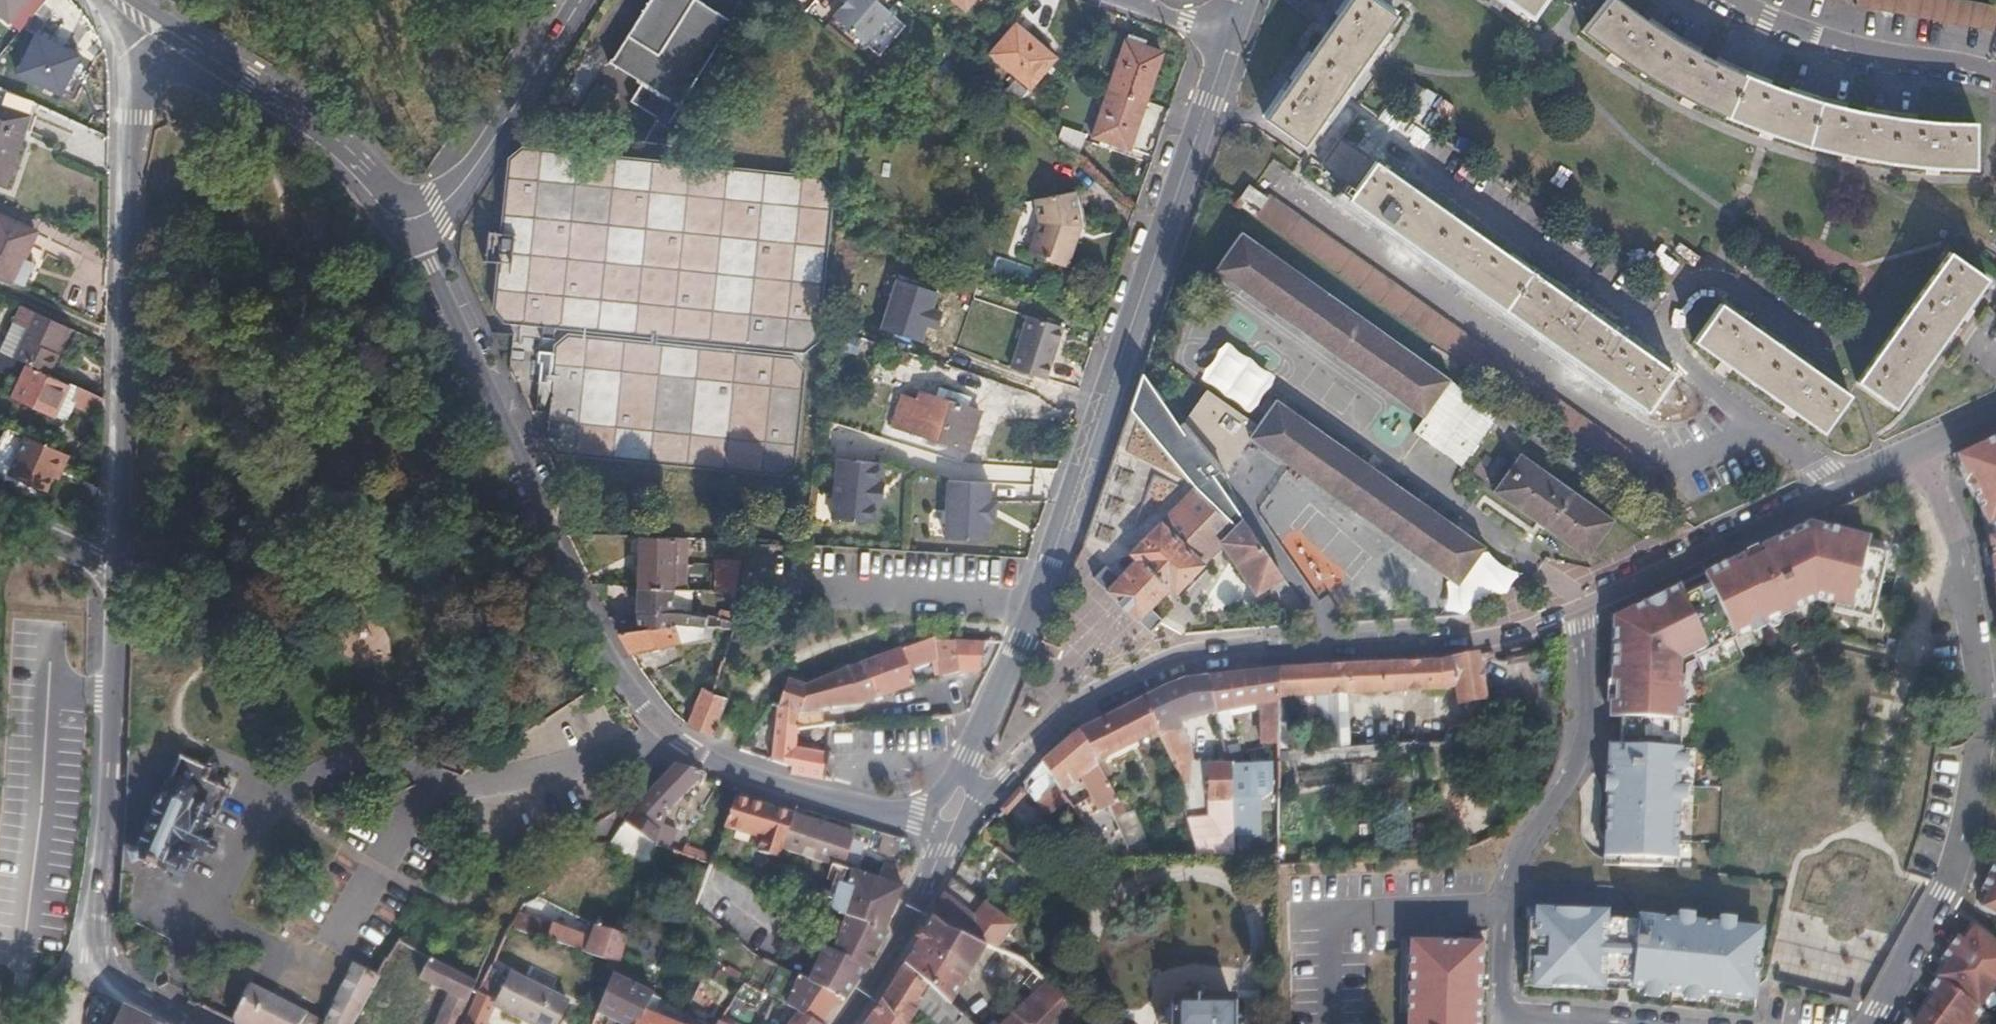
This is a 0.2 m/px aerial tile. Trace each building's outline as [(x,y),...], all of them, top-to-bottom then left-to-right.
[(9,22),(27,0),(0,0),(0,14),(9,22)] [(700,0),(649,0),(612,64),(645,84),(634,103),(672,125),(735,21),(700,0)] [(741,0),(740,0),(733,12),(747,20),(755,8),(741,0)] [(891,14),(876,0),(850,0),(835,18),(865,44),(891,14)] [(964,10),(973,0),(952,0),(964,10)] [(1305,145),(1398,17),(1376,0),(1351,0),(1267,118),(1305,145)] [(1546,0),(1508,0),(1534,18),(1546,0)] [(1976,167),(1977,123),(1917,118),(1880,113),(1878,112),(1854,108),(1830,102),(1807,96),(1767,83),(1734,69),(1685,44),(1618,0),(1609,0),(1584,32),(1607,48),(1630,63),(1654,79),(1679,93),(1729,117),(1735,120),(1759,129),(1782,137),(1837,152),(1873,158),(1912,163),(1976,167)] [(1994,32),(1995,19),(1995,8),(1952,0),(1856,0),(1855,8),(1994,32)] [(1031,89),(1057,59),(1017,25),(993,54),(1031,89)] [(80,55),(36,35),(18,75),(63,95),(80,55)] [(1116,73),(1095,137),(1130,149),(1162,53),(1110,35),(1100,67),(1116,73)] [(27,135),(15,130),(23,111),(0,101),(0,180),(6,182),(27,135)] [(35,117),(23,111),(15,130),(27,135),(35,117)] [(1650,409),(1676,371),(1343,137),(1322,165),(1355,188),(1349,197),(1650,409)] [(613,329),(621,329),(621,330),(623,332),(628,333),(638,331),(643,334),(648,334),(651,332),(656,333),(661,336),(664,336),(670,334),(672,334),(675,337),(680,339),(686,337),(688,335),(693,336),(699,340),(702,340),(707,337),(710,338),(717,342),(722,340),(725,339),(730,339),(732,342),(737,344),(740,343),(745,341),(748,341),(753,345),(755,346),(761,344),(763,343),(767,343),(770,347),(776,349),(778,348),(783,344),(799,346),(805,348),(808,348),(811,347),(816,343),(818,336),(818,333),(817,330),(816,328),(816,321),(820,317),(820,314),(820,311),(817,307),(818,303),(821,298),(822,295),(821,290),(819,288),(820,284),(823,280),(824,277),(823,271),(821,270),(821,266),(823,265),(825,260),(826,257),(823,252),(823,246),(825,245),(828,240),(828,237),(825,232),(825,228),(828,224),(829,221),(829,219),(827,214),(827,205),(831,200),(834,194),(834,190),(832,183),(827,177),(820,174),(813,175),(806,178),(800,178),(797,174),(793,172),(787,172),(783,176),(779,175),(777,173),(772,171),(767,172),(765,174),(762,174),(760,171),(755,169),(749,170),(747,172),(744,172),(743,170),(738,167),(733,167),(728,170),(724,170),(720,166),(718,165),(715,165),(710,166),(708,168),(706,168),(702,163),(697,162),(694,163),(690,167),(687,166),(684,163),(682,162),(679,162),(674,163),(672,165),(668,164),(665,161),(660,160),(658,160),(653,163),(650,163),(647,160),(642,158),(637,159),(635,162),(633,161),(631,159),(627,156),(621,156),(619,158),(617,160),(616,160),(613,156),(611,154),(608,154),(606,154),(603,155),(599,158),(595,158),(593,155),(588,152),(583,153),(578,157),(576,157),(575,154),(570,151),(565,151),(560,155),(556,155),(555,153),(551,150),(548,149),(546,149),(543,150),(539,154),(535,154),(527,149),(519,149),(513,152),(510,155),(507,161),(508,169),(512,175),(511,179),(507,183),(506,186),(505,189),(506,191),(510,196),(508,201),(504,206),(504,209),(506,215),(505,219),(501,224),(500,226),(502,232),(504,234),(504,236),(500,239),(499,241),(499,244),(500,247),(501,250),(503,251),(503,254),(500,257),(498,262),(499,268),(501,270),(501,274),(498,276),(496,282),(498,287),(500,289),(500,293),(498,295),(494,301),(493,305),(495,312),(499,318),(506,321),(513,321),(514,321),(525,321),(529,324),(532,325),(534,325),(539,322),(546,323),(550,325),(553,325),(555,325),(558,323),(563,324),(566,327),(569,328),(572,328),(577,325),(583,326),(585,328),(587,329),(593,329),(595,327),(600,328),(606,331),(611,330),(613,329)] [(1024,251),(1066,264),(1078,224),(1082,185),(1037,182),(1032,221),(1024,251)] [(1252,185),(1240,202),(1662,502),(1678,481),(1270,192),(1267,196),(1252,185)] [(1,275),(25,226),(0,214),(0,275),(1,275)] [(1426,416),(1453,379),(1244,231),(1217,267),(1426,416)] [(1860,382),(1898,408),(1990,280),(1952,251),(1860,382)] [(929,328),(936,330),(941,313),(934,311),(939,294),(900,281),(884,331),(924,344),(929,328)] [(1826,432),(1853,393),(1723,302),(1696,341),(1826,432)] [(56,353),(68,325),(22,304),(14,324),(30,331),(18,359),(53,376),(62,355),(56,353)] [(1013,371),(1048,382),(1066,330),(1030,319),(1013,371)] [(586,340),(580,339),(577,337),(571,334),(567,334),(563,335),(558,339),(554,345),(553,352),(556,358),(555,368),(552,372),(551,378),(552,380),(554,383),(554,387),(550,391),(550,397),(550,399),(552,402),(552,405),(548,409),(548,411),(548,417),(551,420),(550,422),(547,429),(547,433),(548,440),(553,446),(556,448),(563,450),(571,448),(576,449),(577,451),(579,453),(584,455),(587,454),(591,451),(594,451),(598,455),(603,457),(608,454),(609,453),(612,454),(616,458),(619,458),(624,458),(627,456),(631,456),(635,460),(637,461),(640,461),(646,458),(650,458),(651,460),(656,463),(659,463),(663,461),(665,459),(668,459),(671,463),(676,465),(681,462),(683,461),(686,461),(688,464),(692,466),(695,466),(701,463),(706,464),(708,466),(713,468),(715,468),(721,466),(724,466),(725,468),(730,471),(735,470),(739,467),(744,467),(745,470),(750,473),(755,472),(759,469),(773,470),(779,474),(786,475),(792,472),(795,469),(798,463),(799,460),(797,452),(794,449),(794,446),(798,442),(798,436),(797,434),(794,431),(794,427),(797,426),(799,421),(799,418),(798,415),(796,413),(796,409),(800,405),(801,402),(800,397),(798,394),(800,380),(803,374),(804,370),(802,363),(798,357),(792,355),(785,355),(780,357),(770,357),(769,354),(764,351),(759,352),(756,353),(754,355),(753,355),(751,353),(747,350),(741,351),(739,352),(737,354),(733,354),(730,349),(728,348),(722,348),(717,353),(713,352),(711,350),(707,348),(704,348),(698,351),(694,351),(693,348),(691,346),(686,345),(683,345),(678,349),(676,349),(675,346),(671,343),(665,344),(662,345),(661,347),(658,346),(654,343),(651,342),(648,342),(643,345),(640,345),(638,343),(633,340),(631,340),(625,343),(620,343),(619,341),(614,338),(609,338),(605,341),(603,341),(601,336),(596,334),(593,334),(589,336),(586,340)] [(15,395),(55,416),(69,385),(28,367),(15,395)] [(1222,468),(1185,423),(1143,374),(1130,414),(1165,455),(1162,457),(1188,486),(1183,492),(1189,499),(1132,554),(1139,561),(1120,579),(1108,566),(1106,568),(1096,577),(1151,632),(1162,620),(1151,608),(1168,590),(1174,595),(1223,544),(1227,549),(1257,593),(1264,588),(1283,575),(1213,475),(1222,468)] [(1502,413),(1453,379),(1426,416),(1416,431),(1465,466),(1502,413)] [(104,418),(105,400),(82,389),(75,403),(104,418)] [(1185,423),(1222,468),(1227,472),(1253,435),(1292,463),(1459,582),(1483,545),(1278,396),(1259,423),(1210,389),(1185,423)] [(895,426),(969,450),(983,412),(923,393),(920,401),(905,397),(895,426)] [(76,455),(10,428),(0,451),(0,464),(15,469),(12,474),(51,493),(64,467),(69,469),(76,455)] [(1963,450),(1966,461),(1958,464),(1984,525),(1988,524),(1989,540),(1983,541),(1995,630),(1995,435),(1963,450)] [(1501,492),(1595,560),(1622,524),(1527,456),(1501,492)] [(834,520),(875,524),(876,504),(882,505),(884,484),(878,484),(880,464),(839,461),(834,520)] [(990,505),(991,484),(981,484),(949,482),(946,540),(988,543),(989,523),(995,523),(996,505),(990,505)] [(1805,522),(1702,573),(1732,638),(1752,629),(1747,619),(1754,616),(1759,625),(1812,599),(1829,610),(1866,620),(1883,553),(1861,548),(1864,537),(1805,522)] [(675,588),(678,536),(639,534),(637,585),(675,588)] [(717,590),(736,591),(742,555),(718,555),(717,590)] [(1732,638),(1702,573),(1610,617),(1607,717),(1619,717),(1618,746),(1605,746),(1601,857),(1615,857),(1615,866),(1658,867),(1658,859),(1673,859),(1680,677),(1676,677),(1676,661),(1690,653),(1692,657),(1732,638)] [(642,610),(669,609),(674,609),(675,588),(637,585),(636,611),(642,610)] [(673,624),(669,609),(642,610),(647,627),(673,624)] [(702,626),(673,624),(647,627),(621,633),(632,653),(703,636),(702,626)] [(983,672),(988,641),(931,640),(896,653),(817,682),(808,686),(789,679),(781,708),(802,713),(801,727),(823,725),(824,707),(866,705),(918,685),(913,671),(938,661),(944,678),(963,670),(983,672)] [(1482,729),(1476,700),(1484,699),(1475,656),(1434,664),(1274,670),(1275,697),(1433,691),(1452,688),(1455,704),(1463,703),(1469,731),(1482,729)] [(1260,745),(1276,743),(1275,697),(1274,670),(1204,678),(1212,707),(1217,725),(1227,724),(1224,710),(1259,705),(1260,745)] [(1176,719),(1212,707),(1204,678),(1177,681),(1140,698),(1156,729),(1176,719)] [(708,690),(692,725),(715,736),(730,700),(714,692),(708,690)] [(1151,740),(1159,736),(1156,729),(1140,698),(1074,731),(1091,758),(1148,733),(1151,740)] [(827,783),(828,779),(832,753),(797,745),(801,727),(802,713),(781,708),(772,763),(793,774),(792,779),(827,783)] [(1074,731),(1037,763),(1051,783),(1063,775),(1069,785),(1080,778),(1099,811),(1095,814),(1086,799),(1070,809),(1104,858),(1130,858),(1107,808),(1117,803),(1091,758),(1074,731)] [(1231,799),(1228,766),(1209,766),(1209,775),(1197,775),(1197,760),(1184,738),(1165,747),(1176,768),(1187,816),(1209,817),(1209,800),(1231,799)] [(1434,782),(1432,756),(1408,757),(1408,761),(1349,767),(1351,786),(1408,780),(1409,783),(1434,782)] [(211,771),(181,758),(136,859),(167,872),(170,866),(186,874),(193,858),(199,860),(211,831),(206,829),(210,818),(216,821),(229,792),(206,782),(211,771)] [(1044,816),(1066,803),(1051,783),(1037,763),(1029,773),(1035,781),(1025,787),(1044,816)] [(1228,766),(1231,799),(1232,837),(1258,836),(1259,800),(1270,800),(1269,764),(1228,766)] [(1289,773),(1291,791),(1351,786),(1349,767),(1289,773)] [(626,823),(656,846),(668,850),(673,832),(662,828),(674,800),(678,803),(701,776),(676,768),(626,823)] [(756,852),(778,862),(783,852),(793,818),(737,795),(726,823),(762,838),(756,852)] [(853,835),(793,818),(783,852),(804,858),(808,847),(822,851),(818,862),(841,870),(853,835)] [(644,894),(656,846),(626,823),(615,840),(623,847),(613,868),(607,868),(600,888),(609,891),(640,905),(644,894)] [(684,899),(692,907),(701,885),(709,864),(699,860),(684,899)] [(1992,864),(1979,890),(1986,893),(1979,909),(1995,917),(1995,866),(1992,864)] [(885,865),(879,882),(904,890),(913,869),(885,865)] [(1019,908),(1036,886),(1011,866),(991,890),(1019,908)] [(575,878),(553,869),(538,900),(575,918),(583,899),(568,892),(575,878)] [(904,890),(879,882),(848,872),(838,904),(891,921),(904,890)] [(940,926),(985,944),(994,948),(1014,925),(949,882),(929,919),(940,926)] [(599,930),(627,940),(634,918),(640,905),(609,891),(600,910),(599,930)] [(1753,991),(1758,942),(1750,942),(1751,929),(1635,918),(1635,924),(1603,923),(1603,913),(1531,910),(1532,920),(1524,920),(1523,978),(1529,978),(1529,988),(1600,990),(1600,983),(1628,984),(1628,990),(1743,1002),(1745,990),(1753,991)] [(867,968),(889,936),(885,933),(847,918),(835,953),(867,968)] [(914,945),(902,964),(949,1006),(985,944),(940,926),(929,919),(927,918),(914,945)] [(538,919),(532,934),(550,940),(555,926),(538,919)] [(1962,942),(1956,937),(1939,961),(1944,965),(1926,991),(1932,995),(1913,1022),(1907,1018),(1903,1023),(1974,1023),(1982,1012),(1976,1007),(1983,997),(1987,1001),(1995,987),(1995,945),(1972,928),(1962,942)] [(593,954),(620,963),(627,940),(599,930),(593,954)] [(575,933),(570,946),(585,951),(589,938),(575,933)] [(1050,941),(1043,949),(1053,957),(1057,946),(1050,941)] [(1479,944),(1399,942),(1399,952),(1398,1013),(1405,1013),(1405,1023),(1477,1023),(1479,944)] [(835,953),(824,948),(809,984),(842,1000),(844,1002),(867,968),(835,953)] [(477,984),(431,961),(421,982),(453,997),(442,1023),(459,1023),(477,984)] [(902,964),(879,1001),(893,1023),(903,1023),(921,999),(950,1023),(970,1023),(949,1006),(902,964)] [(381,979),(355,966),(326,1023),(354,1023),(381,979)] [(766,995),(776,1001),(789,1008),(801,980),(778,968),(766,995)] [(569,1004),(513,977),(499,1005),(513,1015),(531,1023),(559,1023),(569,1004)] [(620,1023),(640,1023),(645,1014),(654,998),(614,977),(598,1013),(620,1023)] [(789,1008),(799,1014),(817,1023),(824,1023),(842,1000),(809,984),(801,980),(789,1008)] [(1082,1014),(1044,981),(1001,1023),(1070,1023),(1082,1014)] [(250,986),(239,1009),(232,1023),(234,1023),(324,1023),(250,986)] [(1201,997),(1200,994),(1199,992),(1197,991),(1194,991),(1192,991),(1190,993),(1188,994),(1188,996),(1175,997),(1169,1002),(1169,1011),(1156,1011),(1156,1023),(1231,1023),(1230,997),(1201,997)] [(479,995),(465,1023),(487,1023),(493,1013),(494,1002),(479,995)] [(879,1001),(865,1023),(893,1023),(879,1001)] [(123,1008),(115,1023),(155,1023),(123,1008)] [(645,1014),(640,1023),(672,1023),(645,1014)] [(799,1014),(791,1023),(817,1023),(799,1014)]
